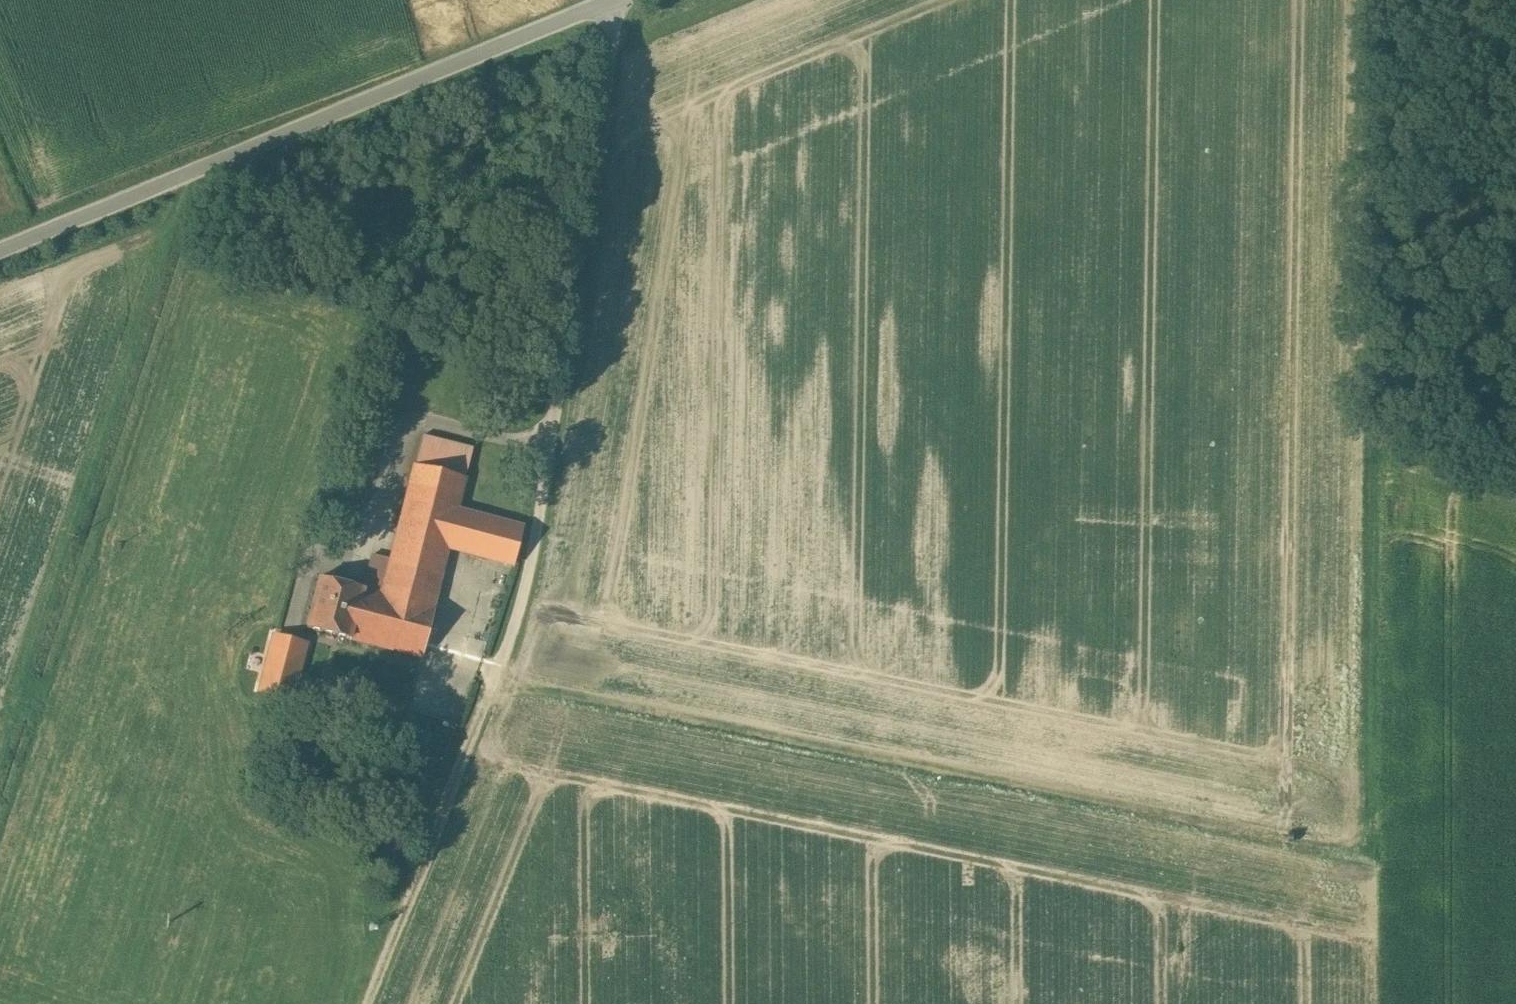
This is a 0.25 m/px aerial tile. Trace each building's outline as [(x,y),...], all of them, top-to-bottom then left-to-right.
[(478,444),(424,431),(394,554),(374,549),(368,577),(324,566),(310,627),(429,655),(455,549),(518,564),(528,520),(463,504),(478,444)] [(320,638),(263,625),(250,680),(307,693),(320,638)]
